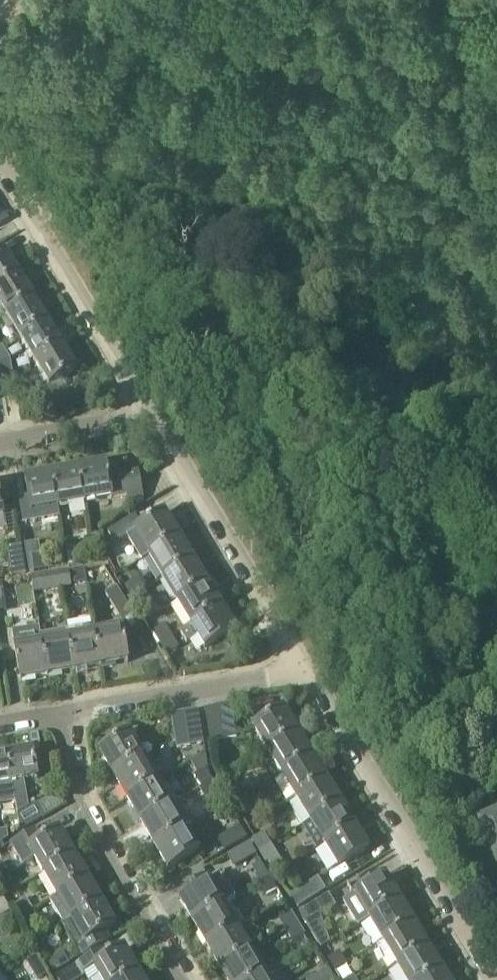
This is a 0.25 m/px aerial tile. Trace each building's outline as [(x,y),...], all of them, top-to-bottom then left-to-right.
[(21,276),(20,276),(24,273),(16,259),(12,261),(6,252),(0,256),(0,290),(21,276)] [(35,299),(21,276),(0,290),(0,303),(8,316),(35,299)] [(35,299),(8,316),(22,339),(49,323),(48,321),(52,318),(46,308),(42,311),(35,299)] [(36,363),(63,346),(62,344),(66,342),(60,332),(56,334),(49,323),(22,339),(36,363)] [(78,370),(63,346),(36,363),(51,386),(78,370)] [(11,359),(3,347),(0,349),(0,361),(11,359)] [(11,359),(0,361),(0,366),(3,385),(15,383),(11,359)] [(107,464),(80,469),(86,502),(128,495),(129,500),(143,498),(139,472),(109,477),(107,464)] [(60,507),(86,502),(80,469),(54,473),(60,507)] [(60,517),(59,507),(60,507),(54,473),(26,478),(29,497),(18,499),(23,524),(60,517)] [(135,533),(148,556),(180,537),(166,513),(141,528),(134,517),(109,533),(116,544),(135,533)] [(107,554),(102,533),(91,535),(95,557),(107,554)] [(148,556),(163,579),(194,560),(180,537),(148,556)] [(30,573),(44,570),(39,542),(25,545),(30,573)] [(7,548),(12,576),(26,573),(21,545),(7,548)] [(163,579),(177,602),(208,583),(194,560),(163,579)] [(69,573),(56,575),(58,586),(71,584),(69,573)] [(58,586),(56,575),(31,579),(33,591),(58,586)] [(131,598),(144,590),(137,579),(125,586),(131,598)] [(177,602),(191,626),(222,606),(208,583),(177,602)] [(105,594),(119,617),(130,610),(116,587),(105,594)] [(150,602),(144,590),(131,598),(138,609),(150,602)] [(237,630),(222,606),(191,626),(180,632),(187,643),(198,637),(205,649),(237,630)] [(69,638),(75,672),(102,667),(96,633),(94,626),(68,631),(69,638)] [(161,644),(172,637),(165,626),(154,633),(161,644)] [(97,633),(96,633),(102,667),(129,662),(123,629),(97,633)] [(42,636),(43,643),(49,677),(75,672),(69,638),(68,631),(42,636)] [(179,648),(172,637),(161,644),(168,655),(179,648)] [(21,681),(49,677),(43,643),(15,648),(21,681)] [(232,707),(219,709),(225,739),(237,736),(232,707)] [(211,741),(225,739),(219,709),(206,712),(211,741)] [(268,752),(299,732),(285,709),(253,728),(268,752)] [(199,713),(185,715),(191,744),(204,742),(199,713)] [(178,747),(191,744),(185,715),(173,717),(178,747)] [(281,774),(313,756),(299,732),(268,752),(281,774)] [(114,776),(146,758),(132,733),(100,752),(114,776)] [(33,751),(8,755),(13,789),(14,789),(16,802),(18,813),(18,814),(29,807),(24,780),(38,778),(33,751)] [(1,812),(0,804),(15,802),(16,802),(14,789),(13,789),(8,755),(0,757),(0,812),(1,812)] [(295,798),(327,778),(313,756),(281,774),(295,798)] [(128,799),(160,781),(146,758),(114,776),(128,799)] [(194,776),(201,788),(213,781),(206,769),(194,776)] [(295,798),(301,807),(294,811),(302,826),(310,821),(341,802),(327,778),(295,798)] [(142,823),(173,804),(160,781),(128,799),(142,823)] [(209,800),(221,793),(213,781),(201,788),(209,800)] [(228,791),(235,802),(247,796),(240,784),(228,791)] [(254,807),(247,796),(235,802),(242,814),(254,807)] [(324,845),(355,826),(341,802),(310,821),(324,845)] [(18,813),(17,813),(20,831),(43,817),(35,803),(29,807),(18,814),(18,813)] [(155,846),(187,828),(173,804),(142,823),(155,846)] [(487,810),(492,821),(482,825),(496,861),(496,805),(487,810)] [(355,826),(324,845),(338,868),(369,849),(355,826)] [(220,839),(227,850),(247,838),(240,827),(220,839)] [(201,851),(187,828),(155,846),(169,870),(201,851)] [(43,874),(75,855),(60,831),(43,841),(35,829),(11,843),(24,865),(34,859),(43,874)] [(7,830),(0,831),(0,843),(2,843),(9,838),(7,830)] [(252,839),(258,850),(271,843),(264,832),(252,839)] [(257,854),(251,843),(230,855),(237,866),(257,854)] [(258,850),(266,864),(278,856),(271,843),(258,850)] [(43,874),(57,897),(88,879),(75,855),(43,874)] [(493,863),(490,858),(476,864),(496,913),(496,862),(493,863)] [(265,896),(277,889),(270,876),(258,883),(265,896)] [(357,925),(368,919),(400,899),(386,876),(343,902),(357,925)] [(88,879),(57,897),(51,901),(64,924),(70,920),(71,920),(102,902),(88,879)] [(290,896),(298,908),(325,891),(317,879),(290,896)] [(193,922),(225,904),(211,880),(179,899),(193,922)] [(328,895),(301,912),(308,924),(335,908),(328,895)] [(11,911),(3,898),(0,900),(0,918),(11,911)] [(14,906),(21,917),(33,910),(26,899),(14,906)] [(368,919),(382,941),(414,922),(400,899),(368,919)] [(116,925),(102,902),(71,920),(70,920),(64,924),(63,924),(77,948),(116,925)] [(239,927),(225,904),(193,922),(207,946),(239,927)] [(33,910),(21,917),(28,929),(40,922),(33,910)] [(279,919),(286,931),(298,923),(291,912),(279,919)] [(383,956),(389,952),(396,965),(428,946),(414,922),(382,941),(376,945),(383,956)] [(298,923),(286,931),(292,942),(305,934),(298,923)] [(253,951),(239,927),(207,946),(221,969),(253,951)] [(443,970),(428,946),(396,965),(406,979),(426,979),(443,970)] [(57,979),(79,979),(84,977),(83,975),(86,973),(91,979),(92,979),(98,976),(101,979),(125,979),(139,972),(125,949),(113,956),(109,948),(110,948),(109,947),(56,978),(57,979)] [(68,948),(46,961),(53,973),(76,960),(68,948)] [(253,951),(221,969),(227,979),(255,979),(266,974),(253,951)] [(334,971),(346,963),(340,952),(328,959),(334,971)] [(266,974),(255,979),(285,979),(278,967),(266,974)] [(329,968),(309,979),(336,979),(329,968)] [(443,970),(426,979),(449,979),(443,970)] [(139,972),(125,979),(144,979),(139,972)]
